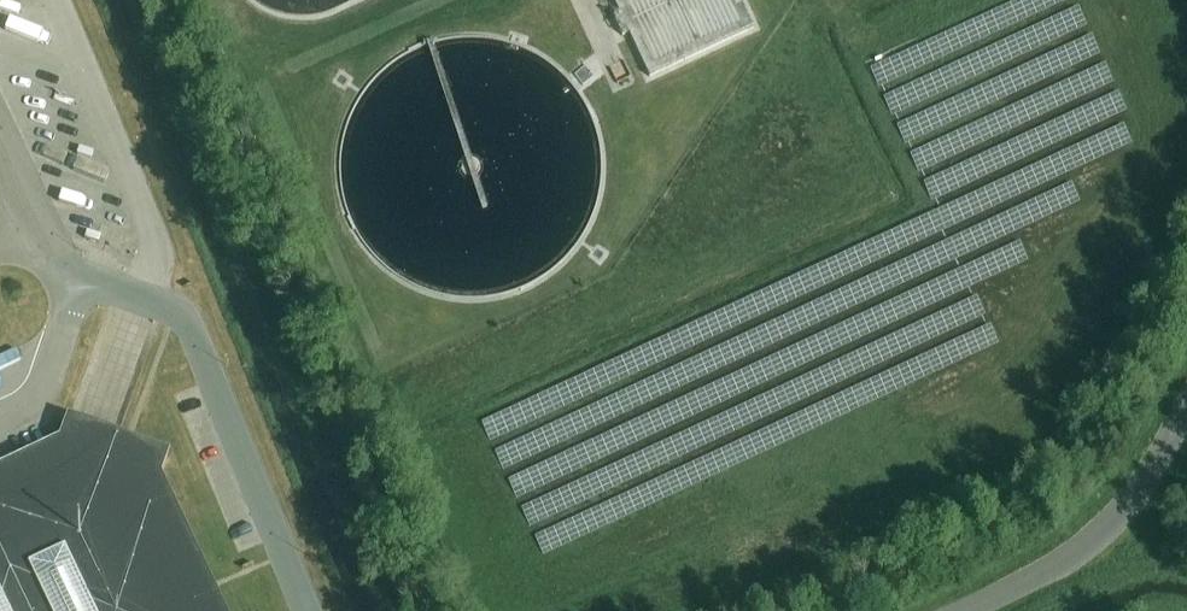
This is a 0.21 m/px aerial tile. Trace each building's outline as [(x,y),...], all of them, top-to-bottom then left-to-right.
[(754,28),(741,0),(614,0),(620,13),(614,16),(624,36),(629,34),(650,77),(754,28)] [(207,591),(206,587),(153,475),(160,455),(130,445),(125,443),(117,440),(110,438),(75,425),(69,423),(66,422),(59,442),(0,470),(0,610),(217,610),(207,591)]
